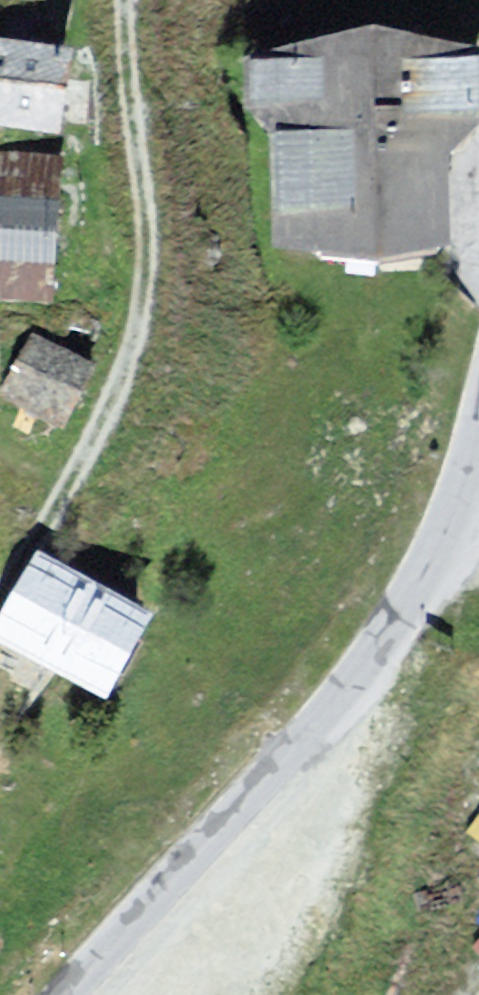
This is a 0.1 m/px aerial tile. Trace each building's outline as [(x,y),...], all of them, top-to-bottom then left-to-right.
[(0,44),(0,122),(57,129),(67,53),(0,44)] [(254,73),(252,122),(278,146),(281,264),(462,267),(456,180),(478,157),(478,68),(385,55),(254,73)] [(0,159),(0,295),(50,297),(57,162),(0,159)] [(89,367),(36,339),(7,394),(60,422),(89,367)] [(39,556),(0,628),(0,639),(105,694),(146,615),(39,556)]
